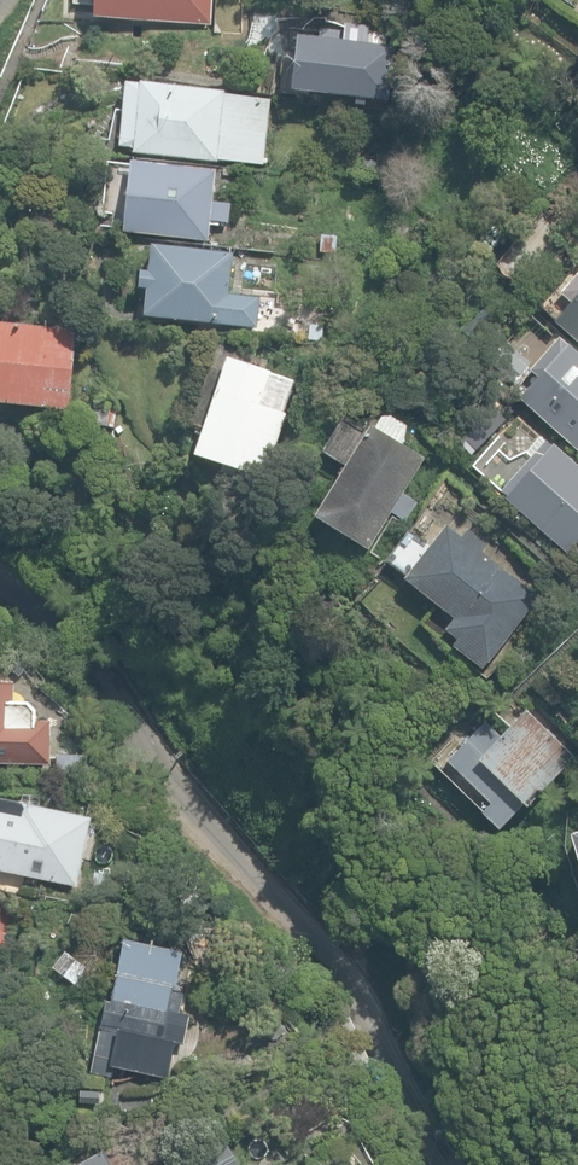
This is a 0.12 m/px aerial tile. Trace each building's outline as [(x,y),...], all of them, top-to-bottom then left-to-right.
[(210,23),(211,0),(94,0),(93,17),(210,23)] [(292,90),(388,100),(394,45),(368,42),(370,26),(342,23),(341,39),(298,35),(292,90)] [(133,151),(263,163),(269,100),(224,95),(224,92),(126,83),(120,144),(134,146),(133,151)] [(125,231),(209,240),(211,219),(228,221),(229,205),(213,203),(216,170),(132,162),(125,231)] [(363,176),(377,178),(379,163),(365,162),(363,176)] [(552,193),(541,208),(552,216),(563,202),(552,193)] [(229,294),(233,254),(152,246),(150,271),(140,270),(139,288),(147,288),(144,316),(256,328),(259,297),(229,294)] [(577,342),(577,271),(559,292),(571,303),(555,321),(577,342)] [(69,408),(76,331),(0,323),(0,401),(69,408)] [(577,451),(577,354),(560,339),(531,371),(538,377),(519,399),(577,451)] [(238,469),(265,477),(286,413),(260,404),(271,371),(228,357),(196,455),(222,463),(219,471),(236,476),(238,469)] [(87,425),(114,426),(115,409),(88,408),(87,425)] [(316,517),(368,548),(390,511),(404,520),(415,502),(401,493),(423,458),(402,445),(406,426),(390,416),(381,419),(376,428),(371,425),(316,517)] [(567,553),(577,541),(577,468),(551,445),(550,446),(545,441),(502,491),(508,496),(505,499),(567,553)] [(452,646),(483,669),(539,597),(482,552),(487,544),(468,529),(462,537),(447,525),(427,550),(407,535),(387,561),(406,576),(404,579),(453,618),(445,629),(458,639),(452,646)] [(50,764),(51,720),(35,720),(35,710),(28,702),(14,702),(14,683),(0,682),(0,763),(50,764)] [(483,810),(501,827),(524,803),(527,806),(575,756),(526,709),(500,736),(486,722),(450,759),(493,800),(483,810)] [(58,755),(58,775),(88,775),(87,755),(58,755)] [(76,884),(90,816),(23,802),(21,810),(0,806),(0,868),(76,884)] [(577,863),(577,830),(569,833),(577,863)] [(15,948),(18,910),(0,908),(0,947),(15,948)] [(92,1071),(113,1076),(122,1032),(143,1037),(141,1046),(171,1053),(184,992),(175,990),(183,950),(125,938),(111,1001),(107,1000),(92,1071)] [(63,944),(48,965),(79,987),(94,966),(63,944)] [(223,1133),(166,1164),(241,1164),(223,1133)] [(104,1148),(102,1150),(98,1143),(66,1161),(68,1164),(113,1164),(104,1148)]
